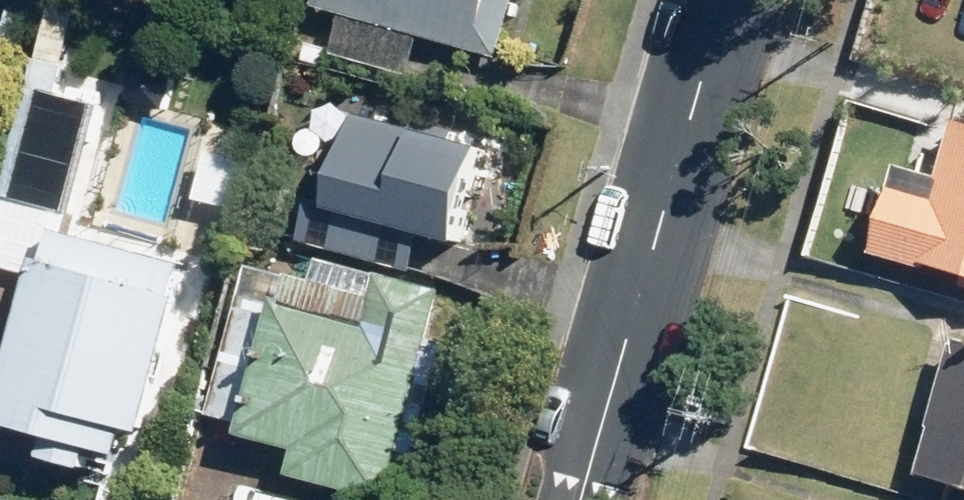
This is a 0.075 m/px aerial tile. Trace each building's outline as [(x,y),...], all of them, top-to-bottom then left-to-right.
[(511,55),(528,0),(333,0),(511,55)] [(423,124),(369,108),(366,165),(349,201),(329,195),(315,239),(331,241),(422,269),(437,227),(476,238),(502,182),(503,137),(434,119),(423,124)] [(864,266),(921,280),(963,302),(963,143),(945,130),(931,190),(890,178),(882,205),(869,236),(864,266)] [(201,259),(79,225),(28,411),(80,425),(143,450),(150,423),(167,428),(205,288),(194,286),(201,259)] [(447,333),(460,284),(338,253),(333,271),(312,266),(305,293),(296,291),(293,301),(252,290),(220,415),(261,425),(259,432),(315,446),(309,469),(422,498),(452,380),(463,383),(474,340),(447,333)] [(947,351),(912,485),(947,499),(963,499),(963,359),(947,351)]
